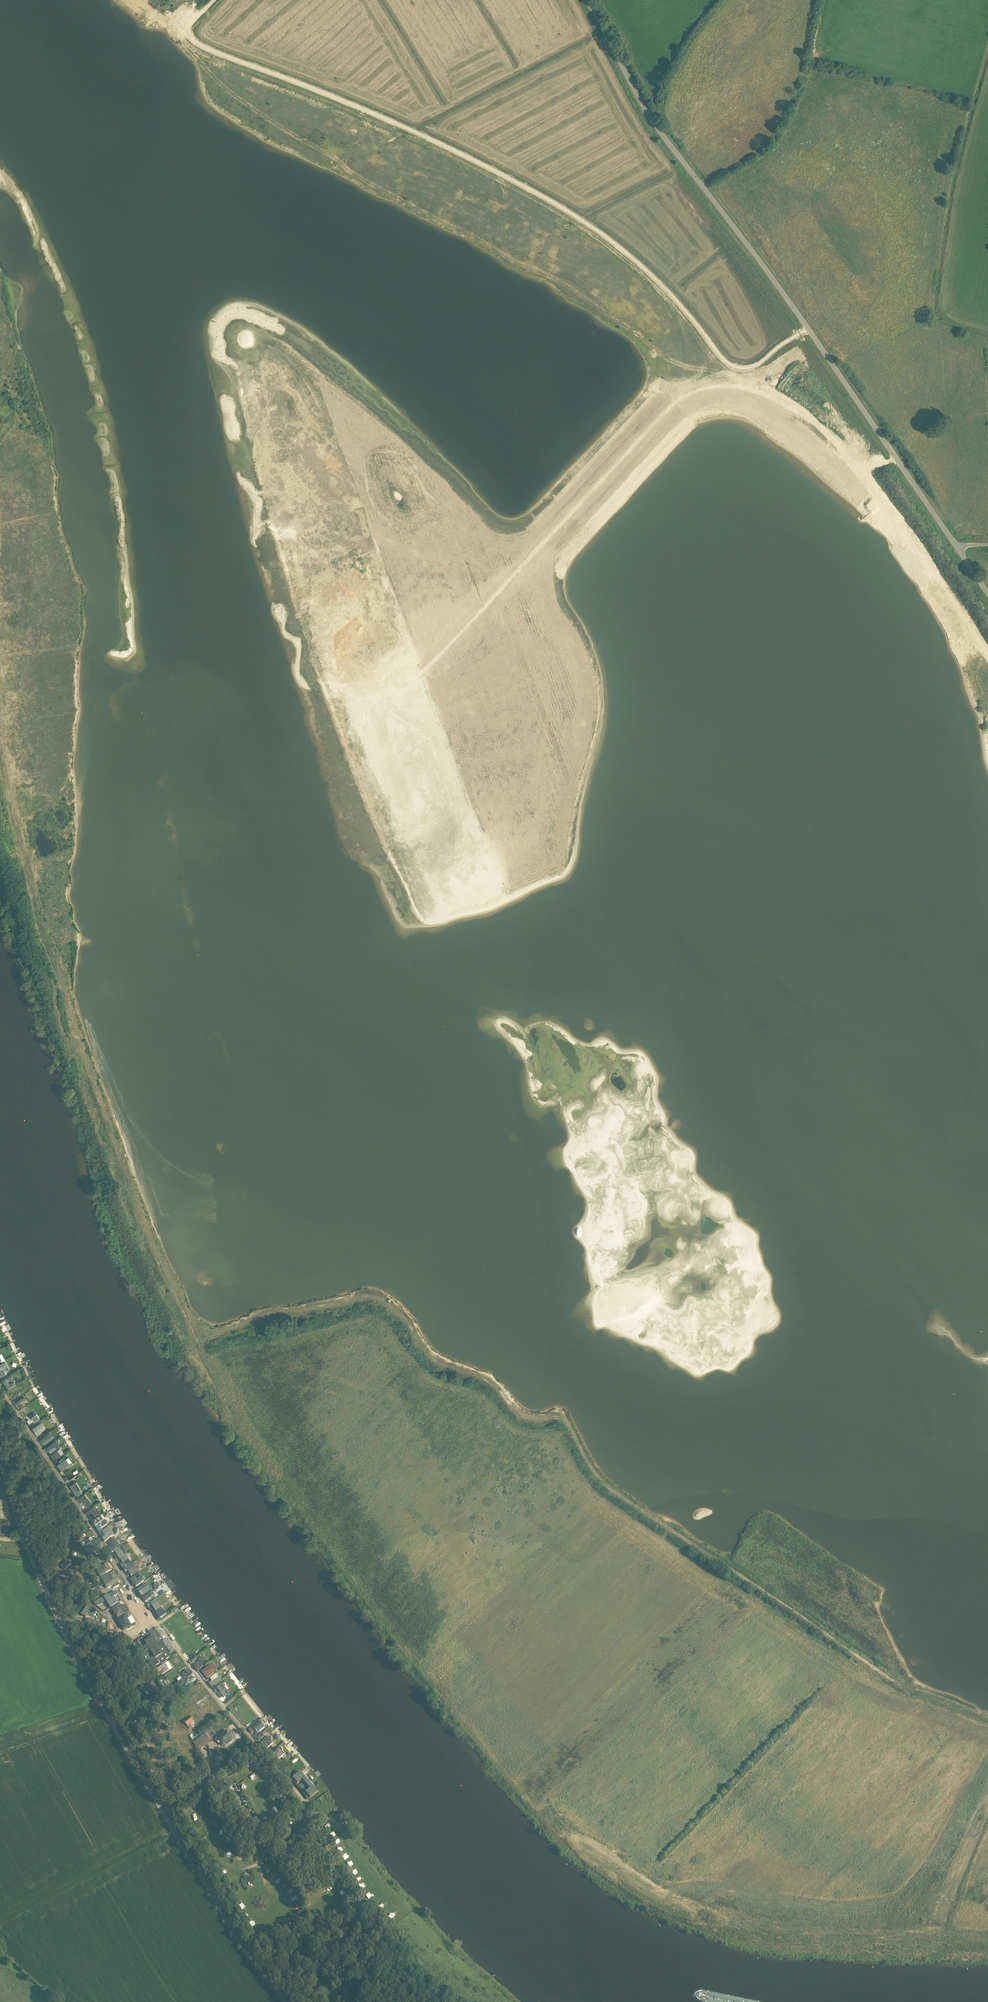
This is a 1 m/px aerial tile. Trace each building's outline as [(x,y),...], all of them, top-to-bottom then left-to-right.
[(310,379),(285,392),(289,399),(298,394),(298,393),(310,386),(309,383),(312,382),(310,379)] [(1,1376),(6,1373),(5,1371),(9,1369),(5,1361),(0,1363),(0,1374),(1,1376)] [(6,1378),(3,1380),(8,1389),(16,1384),(14,1381),(11,1382),(9,1382),(6,1378)] [(24,1396),(16,1401),(18,1404),(19,1404),(21,1408),(27,1404),(26,1403),(23,1404),(22,1402),(26,1399),(24,1396)] [(30,1405),(22,1410),(26,1415),(33,1410),(30,1405)] [(37,1425),(32,1428),(37,1434),(45,1429),(42,1424),(38,1426),(37,1425)] [(49,1434),(42,1439),(45,1443),(53,1438),(49,1434)] [(54,1441),(47,1447),(50,1452),(58,1446),(54,1441)] [(58,1449),(51,1454),(54,1459),(61,1454),(58,1449)] [(66,1458),(57,1464),(61,1469),(70,1463),(69,1463),(66,1458)] [(74,1483),(70,1485),(76,1495),(81,1492),(82,1492),(80,1488),(78,1490),(74,1483)] [(85,1493),(79,1497),(86,1507),(92,1502),(85,1493)] [(94,1506),(86,1511),(88,1515),(91,1513),(94,1519),(100,1515),(94,1506)] [(95,1521),(93,1522),(96,1526),(98,1525),(101,1529),(108,1525),(105,1520),(104,1521),(101,1516),(95,1520),(95,1521)] [(108,1527),(102,1531),(106,1537),(103,1538),(105,1542),(108,1540),(108,1539),(114,1536),(108,1527)] [(114,1537),(108,1542),(111,1546),(109,1547),(112,1553),(114,1551),(114,1550),(120,1546),(114,1537)] [(93,1541),(83,1547),(86,1553),(97,1546),(93,1541)] [(121,1546),(115,1551),(120,1559),(127,1554),(121,1546)] [(74,1559),(80,1568),(89,1562),(83,1553),(74,1559)] [(126,1556),(120,1559),(126,1567),(131,1564),(126,1556)] [(92,1561),(96,1569),(102,1566),(97,1558),(92,1561)] [(68,1560),(61,1567),(64,1570),(71,1564),(68,1560)] [(132,1564),(124,1569),(125,1572),(127,1570),(131,1576),(137,1572),(132,1564)] [(97,1570),(100,1576),(112,1570),(110,1567),(107,1569),(105,1566),(104,1567),(103,1566),(97,1570)] [(108,1573),(100,1577),(105,1584),(113,1580),(118,1577),(114,1571),(109,1574),(108,1573)] [(49,1578),(54,1584),(61,1577),(56,1572),(49,1578)] [(135,1576),(131,1580),(136,1587),(144,1581),(139,1574),(138,1575),(137,1572),(134,1574),(135,1576)] [(105,1584),(104,1585),(109,1592),(117,1587),(113,1580),(105,1584)] [(146,1586),(138,1591),(142,1597),(150,1591),(146,1586)] [(54,1593),(60,1605),(70,1600),(64,1588),(54,1593)] [(156,1598),(162,1595),(158,1588),(152,1591),(156,1598)] [(108,1594),(105,1596),(111,1607),(118,1603),(114,1597),(118,1594),(116,1591),(109,1595),(108,1594)] [(152,1592),(143,1598),(145,1601),(155,1596),(152,1592)] [(155,1599),(150,1603),(155,1610),(160,1607),(155,1599)] [(119,1603),(111,1608),(117,1618),(125,1613),(119,1603)] [(88,1604),(81,1614),(85,1617),(91,1607),(88,1604)] [(161,1608),(155,1611),(160,1618),(167,1614),(164,1611),(161,1608)] [(125,1614),(117,1618),(123,1630),(132,1625),(125,1614)] [(97,1621),(87,1618),(85,1622),(105,1628),(106,1625),(97,1622),(97,1621)] [(142,1638),(137,1641),(139,1645),(140,1645),(146,1655),(144,1657),(145,1658),(144,1659),(151,1669),(155,1666),(160,1663),(161,1665),(167,1661),(166,1659),(170,1657),(164,1646),(162,1647),(158,1639),(158,1637),(157,1634),(155,1632),(153,1631),(142,1638)] [(166,1638),(162,1641),(170,1654),(174,1651),(166,1638)] [(106,1664),(107,1663),(109,1657),(108,1656),(107,1656),(108,1653),(107,1652),(108,1650),(107,1649),(100,1647),(99,1650),(100,1651),(100,1652),(99,1659),(101,1660),(102,1660),(101,1663),(106,1664)] [(200,1663),(195,1668),(198,1671),(208,1663),(203,1656),(198,1660),(200,1663)] [(168,1661),(155,1670),(159,1676),(172,1668),(168,1661)] [(212,1664),(202,1672),(207,1679),(218,1671),(212,1664)] [(189,1670),(186,1672),(189,1675),(192,1679),(194,1676),(189,1670)] [(179,1682),(175,1686),(180,1691),(188,1685),(183,1679),(181,1677),(180,1677),(177,1679),(177,1680),(179,1682)] [(211,1682),(209,1684),(212,1688),(221,1680),(219,1677),(212,1683),(211,1682)] [(150,1691),(155,1699),(162,1695),(153,1683),(148,1686),(151,1691),(150,1691)] [(222,1684),(216,1688),(217,1688),(224,1698),(230,1694),(222,1684)] [(165,1692),(169,1696),(177,1690),(173,1686),(165,1692)] [(192,1726),(195,1723),(192,1720),(190,1717),(184,1721),(188,1726),(190,1728),(192,1726)] [(260,1722),(253,1728),(257,1733),(265,1727),(260,1722)] [(209,1729),(204,1732),(206,1733),(207,1732),(211,1738),(213,1736),(215,1735),(215,1734),(210,1728),(209,1729)] [(228,1731),(218,1738),(223,1745),(227,1742),(228,1744),(232,1741),(231,1739),(233,1738),(228,1731)] [(259,1735),(257,1733),(255,1735),(259,1741),(262,1739),(262,1738),(264,1737),(261,1733),(259,1735)] [(268,1737),(261,1743),(266,1750),(273,1744),(270,1740),(271,1740),(271,1739),(272,1738),(271,1737),(270,1736),(269,1736),(269,1737),(268,1737)] [(199,1751),(204,1746),(198,1739),(193,1743),(197,1748),(199,1751)] [(280,1748),(272,1755),(277,1761),(284,1755),(282,1752),(282,1751),(283,1750),(281,1748),(280,1748)] [(293,1758),(298,1754),(295,1750),(290,1754),(293,1758)] [(299,1772),(292,1778),(296,1784),(303,1778),(299,1772)] [(311,1786),(304,1792),(309,1798),(316,1792),(311,1786)] [(279,1791),(274,1793),(279,1801),(276,1802),(279,1807),(283,1804),(286,1807),(291,1804),(286,1796),(283,1798),(279,1791)] [(302,1822),(293,1828),(298,1836),(308,1830),(302,1822)] [(271,1829),(267,1832),(267,1833),(266,1834),(268,1836),(269,1836),(270,1837),(275,1834),(271,1829)] [(345,1923),(341,1928),(340,1931),(345,1934),(346,1932),(350,1926),(345,1923)]
